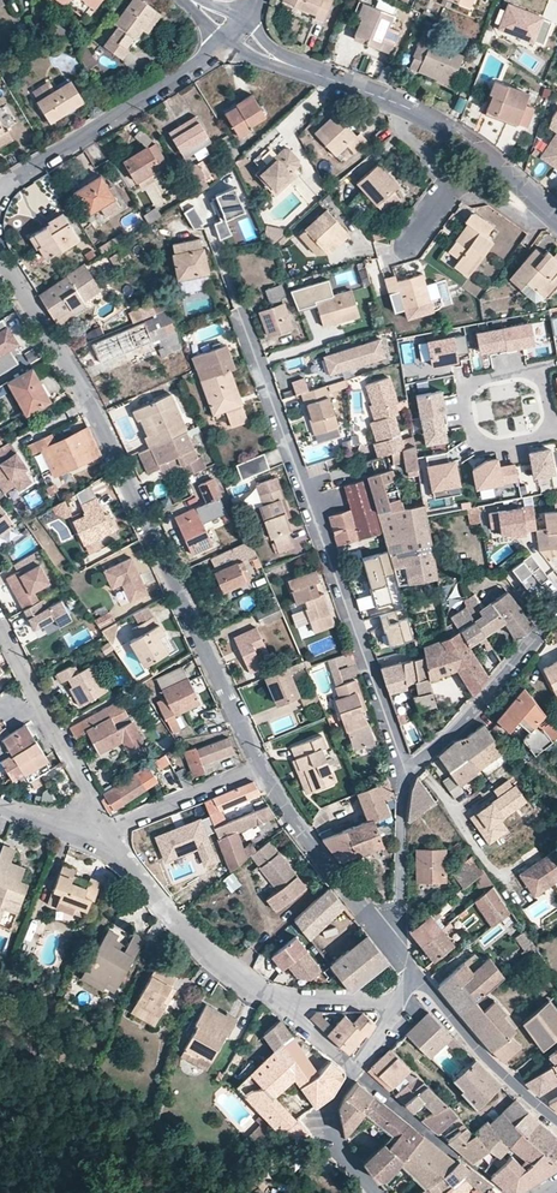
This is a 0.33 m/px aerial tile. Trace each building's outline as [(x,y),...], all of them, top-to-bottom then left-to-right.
[(96,9),(102,0),(84,0),(96,9)] [(150,7),(141,0),(134,0),(116,26),(118,28),(105,44),(122,58),(130,47),(127,45),(133,38),(136,39),(143,29),(156,11),(150,7)] [(334,0),(286,0),(285,1),(318,15),(317,19),(325,22),(334,0)] [(474,0),(448,0),(470,9),(474,0)] [(358,15),(362,16),(365,7),(356,4),(352,14),(357,16),(358,16),(358,15)] [(550,22),(509,6),(501,28),(542,44),(550,22)] [(391,17),(365,7),(362,16),(358,15),(358,16),(357,16),(355,22),(359,23),(354,39),(368,43),(366,47),(391,55),(399,32),(387,28),(391,17)] [(161,15),(156,11),(143,29),(148,33),(161,15)] [(422,68),(454,81),(462,59),(431,46),(435,37),(426,32),(411,67),(420,72),(422,68)] [(78,54),(88,70),(97,63),(84,46),(78,54)] [(366,74),(372,62),(364,58),(358,70),(366,74)] [(452,85),(454,81),(422,68),(420,72),(452,85)] [(495,115),(519,124),(527,127),(534,109),(525,106),(529,96),(495,82),(490,94),(494,95),(491,103),(487,102),(485,109),(496,113),(495,115)] [(88,105),(74,84),(43,103),(56,124),(88,105)] [(248,90),(233,100),(235,103),(223,111),(234,128),(247,119),(248,121),(263,111),(248,90)] [(235,103),(233,100),(232,99),(220,107),(223,111),(235,103)] [(518,127),(519,124),(495,115),(496,113),(485,109),(483,114),(518,127)] [(357,138),(353,141),(351,143),(340,131),(342,130),(332,118),(312,136),(332,159),(344,149),(351,157),(364,145),(357,138)] [(250,123),(248,121),(247,119),(234,128),(237,132),(250,123)] [(184,160),(192,155),(203,147),(211,143),(196,120),(169,137),(184,160)] [(15,141),(9,132),(7,133),(0,121),(0,150),(15,141)] [(351,143),(353,141),(342,130),(340,131),(351,143)] [(556,138),(554,136),(548,145),(549,150),(556,156),(556,136),(556,138)] [(134,178),(147,170),(164,159),(152,141),(145,146),(144,144),(121,159),(134,178)] [(549,150),(548,145),(541,154),(556,166),(556,156),(549,150)] [(203,147),(192,155),(197,161),(208,154),(203,147)] [(299,168),(299,161),(289,151),(283,151),(278,156),(279,157),(266,168),(265,167),(255,176),(275,198),(298,177),(294,172),(299,168)] [(197,192),(208,187),(197,165),(186,170),(197,192)] [(392,198),(398,192),(387,180),(389,178),(378,166),(356,187),(386,219),(400,207),(392,198)] [(153,179),(147,170),(134,178),(140,188),(153,179)] [(387,180),(398,192),(400,190),(389,178),(387,180)] [(115,198),(102,179),(74,196),(87,216),(101,207),(115,198)] [(213,201),(214,204),(218,214),(221,222),(214,225),(220,241),(232,236),(226,221),(245,213),(236,190),(216,197),(217,199),(213,201)] [(122,210),(115,198),(101,207),(108,218),(122,210)] [(204,224),(194,207),(184,213),(194,230),(204,224)] [(148,223),(161,215),(156,208),(144,216),(148,223)] [(349,239),(327,214),(299,239),(317,260),(326,259),(349,239)] [(43,245),(40,247),(49,260),(80,240),(64,215),(50,224),(52,227),(48,229),(37,236),(43,245)] [(478,218),(472,218),(465,227),(468,229),(450,255),(460,263),(456,269),(470,279),(494,244),(487,240),(494,230),(478,218)] [(264,221),(271,242),(284,230),(264,221)] [(38,248),(40,247),(43,245),(37,236),(32,239),(38,248)] [(179,280),(210,273),(205,250),(203,250),(201,239),(173,246),(175,256),(174,256),(179,280)] [(123,266),(116,253),(107,258),(114,271),(123,266)] [(552,258),(548,254),(544,259),(535,253),(510,283),(536,305),(549,301),(556,291),(556,263),(552,258)] [(454,269),(458,263),(445,255),(442,261),(454,269)] [(86,266),(40,296),(56,320),(59,318),(69,311),(102,290),(86,266)] [(433,314),(423,275),(396,283),(394,277),(384,280),(394,314),(404,311),(407,321),(433,314)] [(300,313),(319,308),(317,300),(320,299),(317,291),(333,286),(331,280),(293,292),(300,313)] [(283,284),(277,286),(280,296),(287,295),(283,284)] [(280,296),(277,286),(267,290),(272,307),(260,310),(270,335),(292,327),(283,300),(282,301),(280,296)] [(319,308),(322,319),(340,314),(341,320),(360,313),(353,289),(335,295),(333,286),(317,291),(320,299),(317,300),(319,308)] [(133,311),(136,319),(149,314),(147,310),(142,302),(133,311)] [(166,302),(147,310),(149,314),(168,306),(166,302)] [(168,306),(149,314),(151,317),(93,342),(100,361),(157,337),(177,329),(168,306)] [(59,318),(56,320),(59,325),(72,317),(69,311),(59,318)] [(136,319),(133,311),(122,317),(126,324),(136,319)] [(340,314),(322,319),(324,325),(341,320),(340,314)] [(2,320),(0,322),(0,375),(19,365),(9,349),(17,344),(2,320)] [(508,349),(518,348),(517,344),(527,343),(536,341),(532,320),(504,326),(508,349)] [(489,347),(507,344),(504,326),(478,331),(481,349),(489,347)] [(157,337),(161,346),(180,338),(177,330),(177,329),(157,337)] [(470,349),(467,332),(428,339),(433,363),(448,360),(459,358),(458,352),(470,349)] [(387,356),(381,339),(325,358),(331,375),(387,356)] [(193,354),(202,378),(230,368),(234,366),(225,343),(221,345),(220,341),(211,343),(212,347),(193,354)] [(34,349),(26,354),(31,363),(39,358),(34,349)] [(230,368),(202,378),(216,412),(227,408),(236,405),(234,398),(241,396),(230,368)] [(32,371),(8,385),(28,418),(52,404),(32,371)] [(375,441),(379,455),(384,454),(392,451),(404,447),(396,413),(400,412),(397,402),(400,401),(392,376),(367,383),(372,404),(377,403),(381,418),(375,420),(372,420),(378,440),(375,441)] [(348,385),(347,377),(337,380),(338,387),(348,385)] [(327,384),(302,392),(306,405),(310,404),(315,419),(311,420),(316,434),(341,427),(327,384)] [(422,416),(447,411),(444,397),(443,389),(418,393),(422,416)] [(145,437),(149,447),(151,447),(185,431),(187,430),(170,394),(133,412),(138,421),(141,420),(150,416),(156,432),(148,435),(145,437)] [(234,398),(236,405),(243,402),(241,396),(234,398)] [(501,436),(527,429),(523,413),(521,413),(517,399),(493,406),(501,436)] [(236,405),(227,408),(233,425),(250,418),(243,402),(236,405)] [(371,405),(375,420),(381,418),(377,403),(372,404),(371,405)] [(310,404),(306,405),(311,420),(315,419),(310,404)] [(447,411),(422,416),(427,443),(449,439),(447,430),(446,422),(449,421),(447,411)] [(141,420),(148,435),(156,432),(150,416),(141,420)] [(201,430),(199,425),(189,429),(191,435),(201,430)] [(100,454),(87,426),(47,446),(53,459),(48,462),(55,475),(100,454)] [(191,435),(189,429),(187,430),(185,431),(151,447),(149,447),(139,452),(148,473),(160,467),(162,471),(168,470),(185,463),(190,461),(195,472),(209,466),(204,454),(201,455),(191,435)] [(409,446),(416,444),(415,436),(408,438),(409,446)] [(1,492),(12,485),(16,491),(29,484),(23,472),(26,470),(20,457),(17,459),(14,454),(17,453),(11,442),(3,446),(0,448),(0,491),(1,492)] [(404,447),(392,451),(394,461),(408,459),(410,470),(421,469),(416,444),(409,446),(404,447)] [(53,459),(47,446),(42,448),(48,462),(53,459)] [(531,451),(536,475),(555,471),(551,447),(540,449),(531,451)] [(243,478),(270,467),(264,452),(237,463),(243,478)] [(449,462),(447,452),(426,456),(434,499),(451,495),(461,493),(458,478),(455,460),(449,462)] [(363,460),(368,477),(372,490),(378,511),(399,508),(384,454),(379,455),(363,460)] [(519,478),(516,463),(500,466),(498,457),(494,458),(488,459),(475,468),(478,486),(519,478)] [(190,461),(185,463),(190,474),(195,472),(190,461)] [(257,482),(260,491),(265,502),(259,505),(270,536),(273,535),(276,544),(279,552),(295,546),(292,538),(289,528),(292,527),(288,517),(291,516),(276,474),(257,482)] [(344,484),(348,498),(372,490),(368,477),(344,484)] [(225,505),(213,480),(200,486),(209,505),(212,511),(224,506),(225,505)] [(107,520),(91,486),(76,495),(86,516),(72,523),(83,545),(116,530),(110,519),(107,520)] [(346,528),(350,541),(383,531),(378,511),(372,490),(348,498),(351,508),(356,525),(346,528)] [(265,502),(260,491),(249,495),(253,506),(259,505),(265,502)] [(63,501),(54,507),(56,513),(64,518),(70,515),(63,501)] [(388,550),(394,569),(395,573),(398,584),(440,577),(429,514),(427,503),(399,508),(378,511),(383,531),(388,550)] [(554,505),(555,513),(546,514),(549,531),(537,533),(539,549),(550,547),(551,551),(556,550),(556,504),(554,505)] [(0,505),(0,535),(15,524),(0,505)] [(212,511),(209,505),(197,511),(204,525),(228,514),(224,506),(212,511)] [(328,514),(336,545),(350,541),(346,528),(356,525),(351,508),(328,514)] [(477,509),(467,511),(470,527),(480,525),(477,509)] [(533,509),(490,514),(492,530),(501,529),(502,537),(537,533),(533,509)] [(204,525),(197,511),(176,520),(193,556),(214,546),(204,525)] [(250,538),(210,555),(216,570),(212,573),(220,590),(245,579),(240,569),(238,564),(237,561),(257,554),(250,538)] [(394,569),(388,550),(362,557),(376,606),(393,601),(385,575),(395,573),(394,569)] [(19,568),(21,572),(37,562),(31,552),(12,563),(16,570),(19,568)] [(131,556),(103,569),(112,588),(122,583),(130,600),(147,593),(131,556)] [(547,581),(528,557),(512,569),(531,593),(547,581)] [(4,576),(23,608),(38,599),(32,590),(48,580),(37,562),(21,572),(19,568),(16,570),(4,576)] [(316,580),(321,578),(318,568),(290,578),(298,602),(305,600),(315,627),(335,620),(325,589),(320,590),(316,580)] [(325,589),(321,578),(316,580),(320,590),(325,589)] [(456,583),(444,586),(447,599),(459,596),(456,583)] [(486,636),(507,623),(501,614),(518,603),(510,593),(485,610),(487,613),(477,620),(486,636)] [(38,599),(23,608),(35,628),(54,616),(47,604),(43,596),(38,599)] [(487,613),(485,610),(476,596),(467,600),(472,612),(477,620),(487,613)] [(59,597),(47,604),(54,616),(59,624),(71,617),(59,597)] [(278,602),(257,612),(263,625),(284,615),(278,602)] [(130,613),(136,624),(153,614),(146,603),(130,613)] [(518,639),(526,636),(535,626),(518,603),(501,614),(507,623),(518,639)] [(452,615),(455,621),(472,612),(467,605),(452,615)] [(413,638),(405,608),(379,614),(383,629),(385,629),(389,645),(413,638)] [(107,611),(94,619),(99,626),(111,618),(107,611)] [(455,621),(462,630),(477,620),(472,612),(455,621)] [(143,665),(167,651),(158,635),(163,632),(153,614),(136,624),(135,625),(140,632),(128,639),(143,665)] [(471,645),(483,638),(486,636),(477,620),(462,630),(471,645)] [(116,624),(114,621),(100,629),(111,644),(116,624)] [(262,645),(254,628),(233,637),(250,673),(262,668),(254,648),(262,645)] [(424,649),(426,658),(431,681),(459,668),(474,695),(490,678),(474,651),(471,645),(462,630),(449,639),(432,646),(424,649)] [(158,635),(167,651),(172,647),(163,632),(158,635)] [(471,645),(474,651),(478,649),(476,646),(485,641),(483,638),(471,645)] [(355,661),(352,650),(335,657),(338,665),(346,662),(347,664),(355,661)] [(338,665),(335,657),(327,660),(335,685),(344,682),(342,679),(360,673),(356,662),(339,668),(338,665)] [(414,699),(420,711),(438,707),(434,695),(431,681),(426,658),(414,661),(418,680),(414,681),(418,695),(413,696),(414,699)] [(304,659),(287,667),(290,672),(307,665),(305,661),(304,659)] [(311,659),(305,661),(307,665),(308,667),(314,665),(311,659)] [(380,669),(391,701),(397,699),(395,692),(407,688),(405,684),(414,681),(418,680),(414,661),(380,669)] [(545,668),(556,689),(556,661),(545,668)] [(73,688),(83,706),(108,691),(93,665),(76,675),(71,667),(56,676),(61,684),(68,680),(73,688)] [(181,666),(155,678),(164,697),(155,701),(163,719),(165,718),(171,732),(179,728),(172,714),(183,709),(198,702),(181,666)] [(273,691),(278,702),(299,693),(290,672),(287,667),(267,676),(272,687),(273,691)] [(376,744),(363,709),(362,709),(359,702),(364,701),(356,678),(344,682),(335,685),(340,697),(335,699),(347,729),(349,728),(352,736),(357,751),(376,744)] [(405,684),(407,688),(408,691),(411,690),(413,696),(418,695),(414,681),(405,684)] [(523,715),(532,724),(534,725),(536,721),(538,718),(540,715),(541,716),(546,711),(526,686),(498,719),(509,730),(523,715)] [(80,707),(83,706),(73,688),(70,690),(80,707)] [(100,756),(123,744),(129,754),(144,746),(131,722),(116,730),(112,723),(127,715),(119,702),(71,728),(76,738),(87,732),(100,756)] [(396,713),(400,723),(406,720),(402,710),(396,713)] [(554,739),(556,736),(556,725),(546,711),(541,716),(540,715),(538,718),(554,739)] [(536,721),(534,725),(525,739),(537,753),(554,739),(538,718),(536,721)] [(455,739),(467,756),(495,736),(485,722),(463,737),(455,739)] [(0,723),(0,756),(14,782),(27,774),(26,771),(48,757),(28,724),(4,739),(1,733),(5,731),(0,723)] [(293,761),(299,774),(306,771),(314,792),(336,783),(323,750),(328,747),(323,736),(293,749),(297,760),(293,761)] [(445,782),(450,789),(459,783),(473,773),(506,749),(495,736),(467,756),(449,769),(454,775),(445,782)] [(439,753),(449,769),(467,756),(455,739),(439,753)] [(197,748),(186,753),(195,777),(206,773),(203,765),(234,754),(229,740),(198,751),(197,748)] [(50,761),(48,757),(26,771),(27,774),(50,761)] [(104,795),(106,799),(102,801),(109,813),(159,783),(150,767),(104,795)] [(177,774),(183,786),(192,782),(186,770),(177,774)] [(306,771),(299,774),(308,794),(314,792),(306,771)] [(410,789),(409,819),(434,801),(415,775),(410,789)] [(375,787),(375,789),(378,787),(379,790),(390,785),(387,779),(374,785),(375,787)] [(470,816),(489,847),(511,834),(503,821),(529,805),(518,787),(514,789),(509,780),(493,790),(498,799),(470,816)] [(214,829),(225,824),(220,811),(261,795),(253,782),(203,803),(209,817),(214,829)] [(459,783),(450,789),(456,796),(464,790),(459,783)] [(370,825),(323,844),(340,865),(384,848),(375,824),(390,817),(379,790),(378,787),(375,789),(358,796),(370,825)] [(275,817),(268,806),(225,824),(214,829),(215,832),(231,872),(250,857),(252,856),(256,853),(252,846),(243,850),(237,833),(275,817)] [(214,829),(209,817),(185,827),(185,829),(177,833),(176,830),(158,837),(161,846),(160,846),(165,859),(174,856),(174,857),(185,853),(185,851),(199,846),(201,851),(200,852),(205,865),(215,860),(205,836),(215,832),(214,829)] [(280,855),(270,842),(256,853),(252,856),(261,868),(279,891),(271,897),(268,900),(277,912),(306,890),(280,855)] [(8,847),(0,866),(0,920),(4,921),(8,909),(22,915),(33,888),(23,884),(29,869),(15,864),(20,852),(8,847)] [(445,847),(414,847),(414,880),(445,879),(445,847)] [(524,875),(539,896),(548,889),(540,878),(556,867),(556,868),(556,851),(524,875)] [(449,870),(459,885),(472,874),(481,867),(471,853),(449,870)] [(65,865),(55,891),(63,893),(57,908),(76,915),(80,905),(91,909),(94,900),(97,901),(104,883),(93,879),(89,889),(72,882),(77,870),(65,865)] [(491,882),(481,867),(472,874),(483,889),(491,882)] [(230,891),(240,883),(230,870),(219,879),(230,891)] [(483,914),(489,924),(509,908),(491,882),(483,889),(473,897),(483,914)] [(63,893),(55,891),(50,905),(57,908),(63,893)] [(347,910),(331,891),(297,924),(319,953),(325,948),(317,937),(347,910)] [(87,919),(91,909),(80,905),(76,915),(87,919)] [(412,934),(418,941),(438,925),(426,910),(406,927),(412,934)] [(438,925),(418,941),(423,948),(431,957),(451,941),(438,925)] [(529,950),(536,944),(526,928),(516,934),(525,947),(521,949),(525,954),(529,950)] [(30,931),(22,949),(33,954),(40,936),(30,931)] [(110,931),(85,973),(109,987),(111,983),(120,988),(148,942),(137,936),(127,953),(122,950),(115,946),(117,942),(120,937),(110,931)] [(388,963),(367,937),(329,968),(349,994),(388,963)] [(306,950),(296,938),(272,957),(282,970),(287,965),(306,950)] [(124,946),(117,942),(115,946),(122,950),(124,946)] [(539,947),(536,944),(529,950),(532,953),(539,947)] [(321,969),(306,950),(287,965),(296,977),(310,978),(321,969)] [(475,951),(464,959),(472,968),(483,959),(475,951)] [(451,1000),(460,1011),(474,998),(504,973),(490,953),(483,959),(472,968),(464,959),(438,983),(451,1000)] [(159,1025),(170,1004),(166,1002),(174,987),(178,979),(159,969),(135,1012),(159,1025)] [(109,987),(85,973),(82,979),(105,993),(109,987)] [(111,983),(109,987),(118,992),(120,988),(111,983)] [(166,1002),(170,1004),(178,989),(174,987),(166,1002)] [(503,1058),(521,1042),(510,1031),(523,1019),(537,1038),(547,1030),(542,1022),(556,1010),(556,1007),(549,996),(530,1014),(521,1005),(507,1018),(492,1001),(483,1009),(468,1021),(481,1036),(494,1051),(503,1058)] [(460,1011),(468,1021),(483,1009),(474,998),(460,1011)] [(207,1005),(197,1024),(203,1027),(199,1034),(197,1032),(185,1053),(196,1058),(199,1053),(212,1060),(226,1034),(229,1036),(238,1019),(228,1013),(226,1016),(207,1005)] [(313,1009),(307,1018),(321,1026),(326,1017),(313,1009)] [(429,1010),(407,1031),(429,1054),(446,1038),(451,1033),(429,1010)] [(542,1045),(554,1036),(556,1033),(556,1010),(542,1022),(547,1030),(537,1038),(542,1045)] [(328,1036),(349,1055),(363,1037),(366,1040),(376,1025),(361,1016),(352,1025),(344,1015),(328,1036)] [(237,1089),(278,1131),(284,1127),(289,1136),(316,1143),(299,1118),(296,1119),(274,1097),(294,1079),(315,1107),(332,1095),(345,1073),(329,1061),(318,1073),(283,1023),(280,1021),(263,1035),(274,1051),(237,1089)] [(203,1027),(197,1024),(193,1030),(197,1032),(199,1034),(203,1027)] [(467,1048),(451,1033),(446,1038),(461,1054),(467,1048)] [(242,1036),(236,1047),(243,1051),(249,1041),(242,1036)] [(363,1037),(349,1055),(354,1059),(366,1040),(363,1037)] [(417,1072),(391,1046),(377,1059),(369,1066),(391,1086),(404,1075),(408,1081),(417,1072)] [(206,1071),(212,1060),(199,1053),(196,1058),(185,1053),(182,1058),(206,1071)] [(475,1056),(452,1076),(462,1085),(460,1088),(476,1105),(500,1082),(489,1070),(475,1056)] [(539,1092),(556,1080),(556,1059),(526,1079),(533,1086),(539,1092)] [(424,1079),(417,1072),(408,1081),(404,1084),(412,1092),(424,1079)] [(339,1109),(343,1130),(352,1119),(359,1111),(362,1108),(365,1111),(368,1113),(381,1124),(385,1128),(389,1131),(386,1134),(378,1142),(362,1159),(376,1176),(384,1174),(393,1165),(422,1134),(410,1122),(385,1102),(357,1079),(345,1093),(339,1109)] [(404,1084),(395,1093),(412,1109),(423,1098),(435,1109),(447,1102),(426,1081),(413,1093),(412,1092),(404,1084)] [(549,1100),(556,1107),(556,1096),(549,1100)] [(491,1145),(499,1153),(510,1143),(527,1156),(545,1172),(556,1165),(556,1162),(544,1150),(524,1131),(514,1122),(526,1108),(519,1101),(516,1098),(489,1120),(487,1117),(474,1129),(491,1145)] [(435,1109),(421,1117),(431,1126),(437,1131),(454,1116),(457,1113),(455,1111),(447,1102),(435,1109)] [(538,1132),(544,1124),(538,1119),(526,1108),(514,1122),(524,1131),(530,1125),(538,1132)] [(457,1113),(454,1116),(463,1125),(466,1122),(457,1113)] [(463,1125),(448,1137),(473,1158),(491,1145),(474,1129),(466,1122),(463,1125)] [(252,1135),(263,1132),(260,1124),(250,1128),(252,1135)] [(544,1150),(556,1135),(544,1124),(538,1132),(530,1125),(524,1131),(544,1150)] [(423,1132),(422,1134),(393,1165),(398,1169),(403,1164),(425,1183),(428,1180),(433,1177),(455,1159),(423,1132)] [(556,1162),(556,1135),(544,1150),(556,1162)] [(510,1153),(505,1158),(499,1164),(490,1172),(514,1191),(528,1183),(515,1171),(518,1169),(511,1161),(515,1158),(510,1153)] [(499,1153),(494,1158),(499,1164),(505,1158),(499,1153)] [(545,1172),(527,1156),(520,1162),(515,1158),(511,1161),(518,1169),(515,1171),(528,1183),(545,1172)] [(458,1157),(455,1159),(433,1177),(443,1187),(462,1170),(468,1165),(458,1157)] [(267,1162),(261,1158),(257,1164),(265,1168),(267,1162)] [(497,1191),(490,1185),(492,1182),(471,1165),(469,1166),(468,1165),(462,1170),(483,1192),(498,1192),(497,1191)] [(462,1170),(443,1187),(450,1192),(457,1192),(465,1186),(471,1192),(483,1192),(462,1170)] [(428,1180),(425,1183),(412,1192),(434,1192),(428,1180)]
